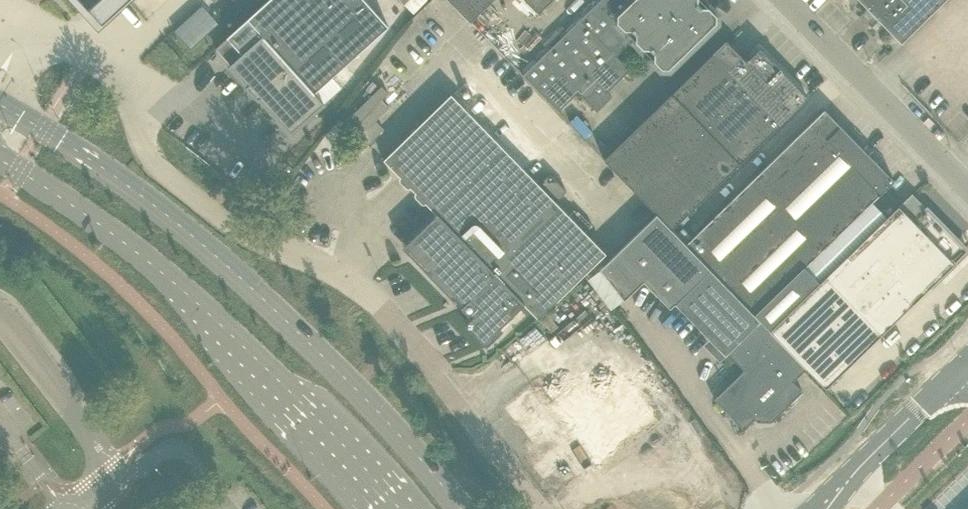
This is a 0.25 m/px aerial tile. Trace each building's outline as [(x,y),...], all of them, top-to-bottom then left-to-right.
[(83,17),(103,0),(68,0),(83,17)] [(362,0),(268,0),(247,19),(214,49),(215,50),(228,39),(243,55),(230,67),(247,86),(246,87),(258,101),(260,99),(291,134),(324,104),(314,93),(329,80),(387,27),(362,0)] [(470,22),(493,0),(448,0),(470,22)] [(523,75),(559,112),(578,93),(596,112),(611,98),(606,93),(629,70),(616,56),(629,44),(659,75),(663,75),(716,23),(716,17),(708,8),(701,8),(698,4),(698,0),(600,0),(523,75)] [(539,15),(553,0),(525,0),(539,15)] [(901,43),(945,0),(858,0),(901,43)] [(727,41),(603,161),(656,215),(672,229),(807,98),(760,49),(747,62),(727,41)] [(380,100),(387,93),(380,86),(346,121),(369,144),(384,130),(375,122),(388,108),(380,100)] [(398,146),(384,160),(436,215),(405,245),(404,250),(425,272),(430,271),(431,272),(430,277),(452,299),(456,298),(463,306),(461,308),(468,316),(471,313),(474,316),(467,323),(467,327),(483,344),(488,345),(500,333),(500,328),(524,305),(538,319),(552,305),(605,254),(649,210),(565,125),(521,168),(451,96),(398,146)] [(824,109),(686,244),(769,331),(819,283),(818,282),(809,291),(795,277),(894,181),(824,109)] [(819,283),(769,331),(792,354),(806,369),(825,389),(881,335),(967,251),(939,222),(938,221),(926,209),(912,194),(911,193),(819,283)] [(656,215),(600,270),(600,271),(623,300),(624,301),(643,282),(669,309),(674,304),(708,339),(724,356),(726,354),(743,370),(713,399),(729,415),(743,430),(756,417),(768,417),(770,415),(774,419),(802,391),(793,382),(806,369),(792,354),(769,331),(686,244),(672,229),(656,215)] [(599,420),(646,381),(584,302),(536,342),(599,420)]
